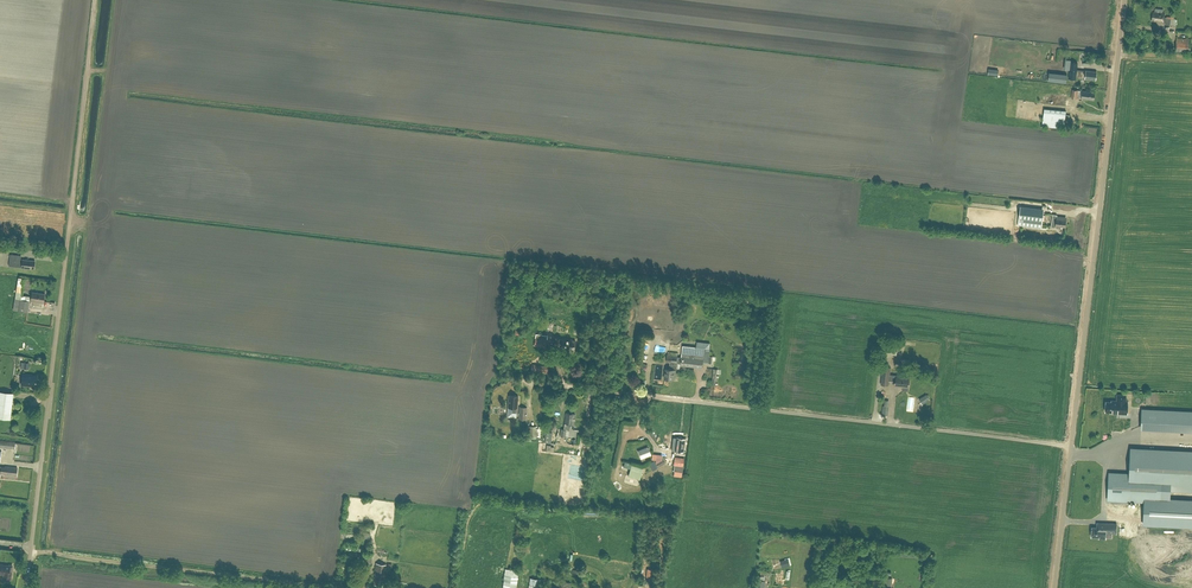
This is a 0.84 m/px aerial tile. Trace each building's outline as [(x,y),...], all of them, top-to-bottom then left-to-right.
[(1170,25),(1171,19),(1166,19),(1166,18),(1164,18),(1164,13),(1152,12),(1151,21),(1166,23),(1165,25),(1170,25)] [(1190,53),(1191,39),(1176,38),(1175,52),(1190,53)] [(1096,80),(1097,72),(1086,71),(1077,70),(1077,63),(1071,62),(1069,79),(1076,79),(1076,77),(1085,78),(1085,79),(1096,80)] [(1094,100),(1095,92),(1083,91),(1078,90),(1072,90),(1071,98),(1076,98),(1084,99),(1094,100)] [(1042,126),(1063,128),(1066,111),(1044,109),(1042,126)] [(1043,212),(1032,211),(1030,227),(1042,228),(1043,221),(1043,212)] [(1065,226),(1066,220),(1063,219),(1063,217),(1057,216),(1057,215),(1052,214),(1051,227),(1056,227),(1056,225),(1065,226)] [(34,268),(35,261),(21,259),(21,255),(10,254),(9,266),(34,268)] [(29,301),(30,296),(22,295),(24,278),(18,278),(15,299),(14,299),(13,310),(28,312),(29,301)] [(32,292),(31,301),(31,304),(43,306),(43,302),(44,302),(45,294),(32,292)] [(553,337),(553,340),(552,343),(551,349),(556,350),(557,343),(561,344),(561,348),(570,349),(569,349),(574,350),(575,340),(558,338),(553,337)] [(552,343),(553,340),(535,338),(534,345),(546,347),(546,342),(552,343)] [(897,355),(897,349),(898,342),(887,341),(886,354),(892,355),(897,355)] [(703,362),(705,348),(683,345),(680,365),(703,368),(703,362)] [(676,369),(677,363),(678,356),(667,355),(666,362),(671,362),(671,369),(666,368),(665,378),(674,379),(674,374),(675,375),(676,369)] [(547,373),(548,366),(531,364),(530,371),(547,373)] [(909,386),(910,377),(890,374),(891,367),(883,366),(881,384),(889,385),(889,381),(894,381),(894,386),(902,387),(902,389),(903,390),(907,390),(908,390),(909,386)] [(35,386),(37,376),(32,375),(23,374),(21,384),(31,386),(31,385),(35,386)] [(11,420),(14,393),(0,392),(0,418),(11,420)] [(925,393),(918,396),(920,401),(927,397),(925,393)] [(517,408),(518,395),(509,395),(508,407),(512,407),(512,412),(516,412),(517,408)] [(1106,401),(1105,411),(1111,412),(1111,413),(1117,413),(1122,413),(1127,414),(1127,409),(1128,406),(1128,401),(1126,401),(1126,395),(1117,395),(1117,401),(1111,400),(1111,402),(1106,401)] [(526,419),(527,407),(519,407),(519,419),(526,419)] [(1149,419),(1149,426),(1157,426),(1158,409),(1142,409),(1142,418),(1149,419)] [(566,413),(563,430),(563,429),(562,436),(565,436),(566,430),(568,430),(569,424),(573,425),(575,414),(566,413)] [(542,426),(538,423),(538,426),(526,426),(527,438),(526,441),(531,441),(531,438),(542,438),(542,426)] [(673,437),(671,451),(683,452),(685,439),(673,437)] [(16,442),(0,440),(0,447),(15,449),(16,442)] [(1108,493),(1108,494),(1109,494),(1109,495),(1110,496),(1110,497),(1111,498),(1112,499),(1113,499),(1114,500),(1115,500),(1144,501),(1143,524),(1191,527),(1191,501),(1170,499),(1170,490),(1191,491),(1191,452),(1131,448),(1129,474),(1109,473),(1108,493)] [(674,465),(675,465),(674,471),(673,475),(681,476),(682,472),(682,469),(683,466),(684,458),(675,456),(673,465),(674,465)] [(652,471),(657,467),(653,461),(648,464),(652,471)] [(3,473),(3,474),(15,475),(15,474),(16,474),(17,467),(5,466),(5,467),(0,466),(0,472),(3,473)] [(637,480),(640,470),(628,466),(626,473),(629,474),(628,477),(637,480)] [(1106,533),(1112,533),(1116,533),(1117,524),(1097,523),(1097,527),(1092,527),(1092,528),(1091,537),(1092,537),(1099,537),(1099,538),(1106,539),(1106,533)] [(369,541),(370,533),(362,532),(361,540),(369,541)] [(371,563),(372,554),(366,553),(364,563),(371,563)] [(384,585),(386,564),(376,563),(373,583),(384,585)] [(4,573),(4,577),(4,579),(5,580),(7,581),(9,581),(10,579),(11,578),(12,568),(10,568),(11,565),(10,565),(0,564),(0,573),(4,573)] [(518,575),(518,570),(505,569),(503,587),(516,587),(518,575)] [(530,578),(528,587),(540,587),(541,579),(530,578)] [(765,581),(757,579),(756,587),(764,587),(765,581)]
